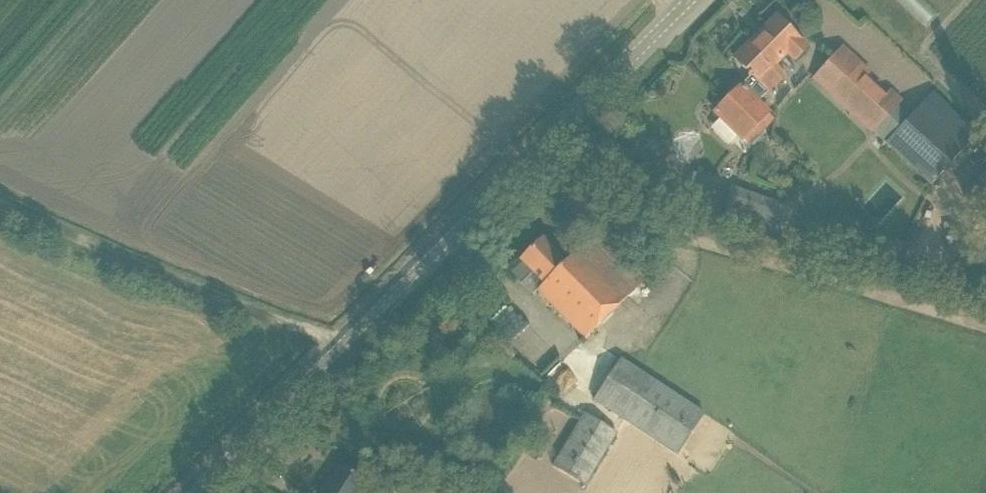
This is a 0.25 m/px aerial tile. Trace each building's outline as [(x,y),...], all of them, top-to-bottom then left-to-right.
[(776,16),(734,58),(749,74),(748,75),(749,76),(714,111),(748,146),(775,119),(757,102),(785,74),(776,64),(787,53),(794,60),(807,47),(776,16)] [(827,94),(872,134),(903,100),(890,88),(885,94),(865,76),(870,71),(843,45),(820,71),(835,85),(827,94)] [(969,141),(925,100),(888,141),(932,182),(969,141)] [(985,179),(985,158),(975,170),(985,179)] [(869,219),(888,195),(872,182),(853,206),(869,219)] [(725,206),(764,220),(771,222),(778,203),(733,187),(725,206)] [(537,290),(551,304),(585,339),(642,282),(594,234),(565,262),(542,239),(521,260),(544,283),(537,290)] [(592,400),(623,420),(677,455),(704,414),(620,358),(592,400)] [(551,467),(585,487),(616,433),(583,412),(551,467)] [(320,492),(374,492),(379,486),(364,476),(362,479),(341,466),(329,485),(327,484),(320,492)]
